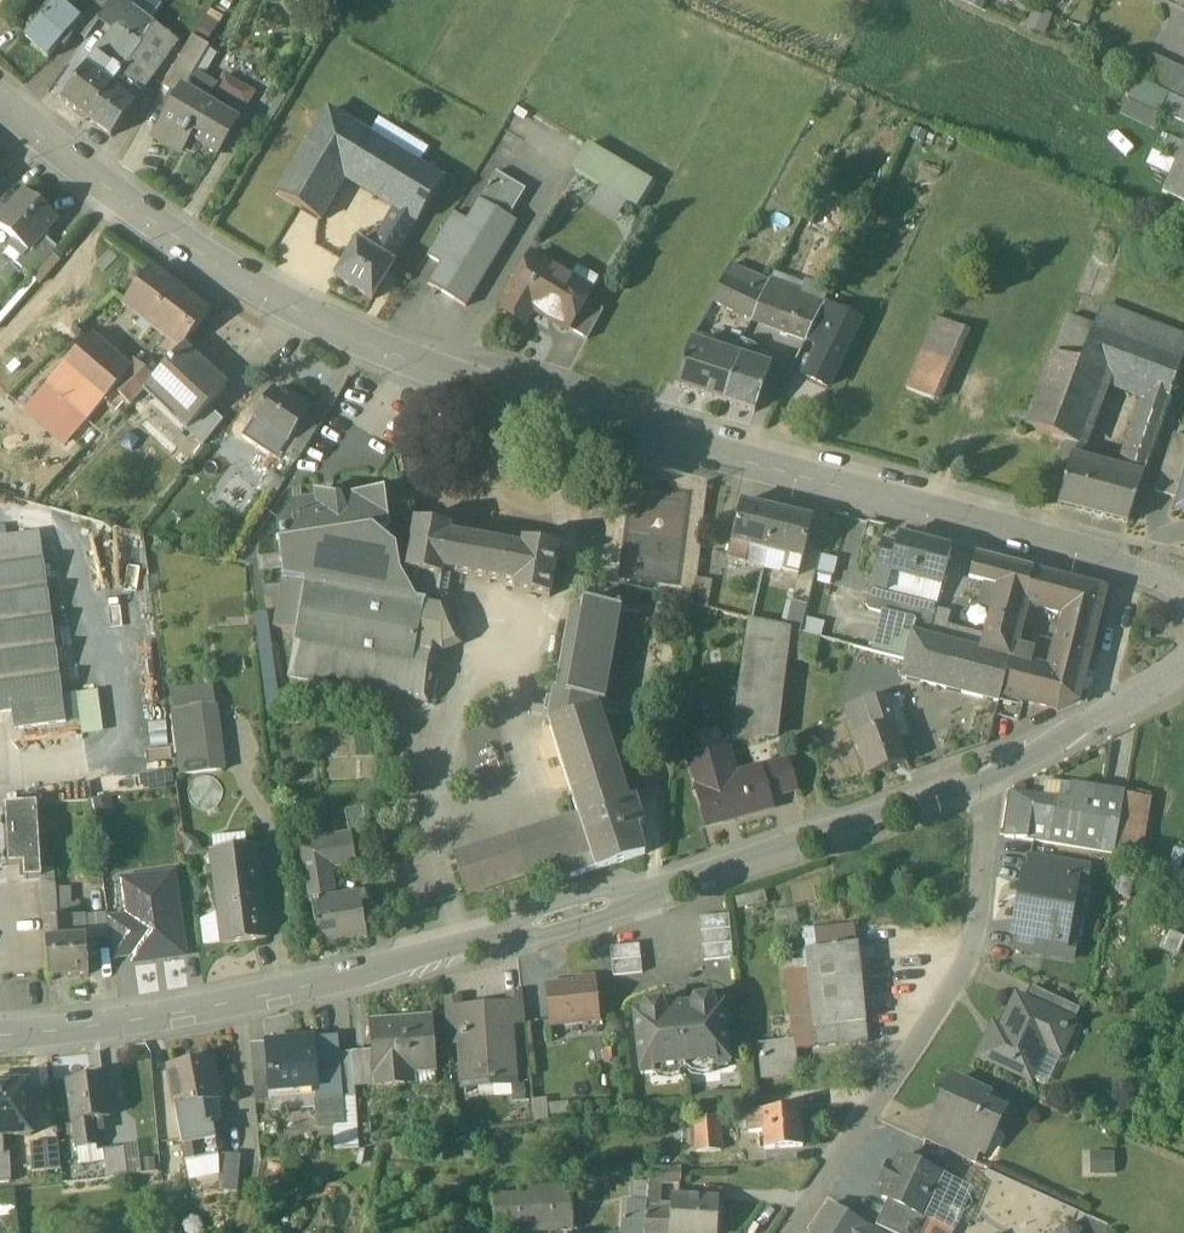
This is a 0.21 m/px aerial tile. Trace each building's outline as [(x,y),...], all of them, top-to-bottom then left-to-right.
[(0,12),(0,16),(10,24),(29,0),(10,0),(0,12)] [(80,20),(81,21),(74,28),(86,38),(100,18),(113,0),(96,0),(80,20)] [(123,0),(113,0),(100,18),(115,28),(142,45),(143,45),(155,25),(151,22),(123,0)] [(155,0),(123,0),(151,22),(162,5),(155,0)] [(59,2),(26,39),(47,58),(59,45),(62,48),(71,38),(68,35),(74,28),(81,21),(80,20),(59,2)] [(178,41),(155,25),(143,45),(164,60),(178,41)] [(142,45),(115,28),(87,67),(112,86),(119,76),(142,45)] [(193,38),(163,88),(179,98),(183,91),(184,91),(210,48),(193,38)] [(164,60),(143,45),(142,45),(119,76),(141,92),(164,60)] [(1151,55),(1140,80),(1183,101),(1183,70),(1151,55)] [(112,86),(87,67),(62,100),(88,119),(110,89),(112,86)] [(141,92),(119,76),(112,86),(110,89),(131,105),(141,92)] [(131,105),(110,89),(88,119),(112,137),(134,107),(131,105)] [(184,91),(183,91),(179,98),(155,139),(176,151),(184,139),(185,139),(187,136),(218,154),(237,122),(184,91)] [(1170,95),(1161,113),(1183,123),(1183,102),(1170,95)] [(329,112),(280,195),(321,220),(347,179),(398,210),(417,221),(419,223),(443,181),(329,112)] [(656,185),(589,145),(573,171),(641,211),(656,185)] [(1164,193),(1183,203),(1183,149),(1164,193)] [(527,190),(497,173),(480,201),(510,218),(527,190)] [(0,197),(0,213),(25,189),(17,181),(0,197)] [(0,225),(0,227),(29,251),(30,252),(44,236),(58,220),(27,193),(0,225)] [(468,221),(443,263),(442,265),(429,286),(467,308),(518,223),(510,218),(480,201),(468,221)] [(417,221),(398,210),(382,235),(402,248),(417,221)] [(454,213),(428,257),(442,265),(443,263),(468,221),(454,213)] [(402,248),(382,235),(373,251),(392,263),(402,248)] [(44,236),(30,252),(29,251),(17,265),(32,278),(58,248),(44,236)] [(373,251),(359,242),(336,278),(373,300),(394,264),(392,263),(373,251)] [(574,281),(532,256),(509,295),(512,297),(504,312),(524,324),(534,309),(569,330),(570,329),(587,300),(569,290),(574,281)] [(151,269),(125,303),(140,315),(167,281),(151,269)] [(763,298),(724,280),(712,302),(753,320),(763,298)] [(209,315),(167,281),(140,315),(164,334),(183,348),(183,349),(209,315)] [(824,306),(770,285),(763,298),(753,320),(772,329),(807,341),(824,306)] [(604,311),(587,300),(570,329),(588,340),(604,311)] [(824,306),(807,341),(820,348),(806,377),(828,387),(860,322),(824,306)] [(937,315),(907,388),(940,401),(970,329),(937,315)] [(1164,352),(1096,326),(1081,365),(1107,376),(1150,393),(1164,352)] [(129,374),(114,390),(131,405),(145,391),(183,348),(164,334),(129,374)] [(129,374),(89,339),(47,386),(87,421),(114,390),(129,374)] [(757,348),(743,342),(735,360),(739,361),(749,365),(757,348)] [(735,360),(689,346),(676,388),(724,403),(739,361),(735,360)] [(183,348),(145,391),(187,430),(194,423),(195,424),(210,408),(227,389),(183,349),(183,348)] [(1183,360),(1164,352),(1150,393),(1171,399),(1183,360)] [(1081,365),(1056,355),(1028,428),(1080,448),(1107,376),(1081,365)] [(749,365),(739,361),(724,403),(757,413),(771,371),(749,365)] [(290,402),(274,392),(254,423),(290,445),(305,421),(312,409),(293,397),(290,402)] [(1150,393),(1127,462),(1130,463),(1148,468),(1171,399),(1150,393)] [(224,421),(210,408),(195,424),(194,423),(187,430),(204,446),(224,421)] [(319,430),(305,421),(290,445),(284,455),(298,463),(319,430)] [(1174,435),(1155,493),(1180,500),(1183,486),(1183,438),(1174,435)] [(1091,467),(1070,461),(1058,504),(1079,510),(1091,467)] [(1148,468),(1130,463),(1126,476),(1144,481),(1148,468)] [(1126,476),(1091,467),(1079,510),(1130,523),(1144,481),(1126,476)] [(276,629),(296,633),(305,585),(426,606),(415,666),(434,669),(438,653),(444,654),(462,646),(440,592),(443,579),(407,573),(411,554),(387,534),(383,497),(341,502),(316,496),(316,506),(295,508),(279,533),(284,577),(276,629)] [(778,512),(743,504),(734,543),(751,547),(769,551),(778,512)] [(814,520),(778,512),(769,551),(786,555),(805,559),(814,520)] [(452,530),(416,524),(411,554),(407,573),(443,579),(443,572),(516,585),(515,592),(550,599),(559,549),(524,543),(523,549),(451,536),(452,530)] [(953,548),(902,534),(898,549),(883,545),(877,571),(943,588),(953,548)] [(0,540),(0,713),(14,711),(64,705),(41,535),(0,540)] [(751,547),(734,543),(730,560),(748,564),(751,547)] [(805,559),(786,555),(782,571),(801,576),(805,559)] [(1034,570),(978,556),(973,577),(1001,584),(982,651),(982,653),(1011,659),(1025,604),(1034,570)] [(1055,576),(1034,570),(1025,604),(1046,610),(1055,576)] [(943,588),(877,571),(872,589),(887,593),(938,606),(943,588)] [(1083,678),(1106,589),(1055,576),(1046,610),(1065,614),(1051,670),(1083,678)] [(870,596),(815,582),(802,634),(821,639),(851,647),(872,652),(882,615),(887,593),(872,589),(870,596)] [(426,606),(305,585),(296,633),(294,646),(415,668),(415,666),(426,606)] [(721,592),(702,589),(699,616),(714,619),(721,592)] [(938,606),(887,593),(882,615),(932,628),(938,606)] [(584,602),(582,614),(570,612),(556,692),(552,691),(547,724),(551,725),(595,711),(596,702),(604,704),(620,608),(584,602)] [(791,631),(750,620),(737,741),(776,739),(787,661),(791,631)] [(265,706),(277,706),(274,627),(262,627),(265,706)] [(802,634),(791,631),(787,661),(796,663),(802,634)] [(982,651),(914,633),(909,661),(909,662),(904,679),(906,680),(1000,703),(1002,695),(1011,659),(982,653),(982,651)] [(821,639),(802,634),(796,663),(815,667),(821,639)] [(415,668),(294,646),(288,679),(428,704),(434,669),(415,666),(415,668)] [(872,652),(851,647),(850,674),(848,708),(867,702),(887,699),(888,701),(901,699),(906,680),(904,679),(909,662),(909,661),(872,652)] [(1051,670),(1011,659),(1002,695),(1060,710),(1078,701),(1083,678),(1051,670)] [(68,720),(83,719),(83,732),(104,730),(101,690),(67,692),(68,720)] [(214,690),(172,696),(183,775),(225,769),(214,690)] [(887,699),(867,702),(848,708),(858,735),(856,736),(870,776),(908,763),(888,701),(887,699)] [(64,705),(14,711),(17,729),(66,723),(64,705)] [(595,711),(551,725),(580,817),(597,870),(645,855),(636,826),(643,824),(635,798),(627,800),(599,710),(595,711)] [(729,750),(690,761),(708,826),(773,808),(770,798),(761,769),(736,776),(729,750)] [(790,761),(761,769),(770,798),(798,790),(790,761)] [(1126,793),(1073,785),(1070,802),(1014,793),(1007,836),(1030,839),(1030,840),(1050,843),(1050,844),(1115,854),(1126,793)] [(38,804),(6,806),(9,866),(24,865),(25,879),(42,878),(38,804)] [(580,817),(456,856),(468,896),(570,864),(574,878),(597,870),(580,817)] [(349,822),(307,829),(310,842),(303,843),(305,857),(324,854),(326,866),(356,861),(355,854),(350,826),(349,822)] [(362,824),(350,826),(355,854),(367,852),(362,824)] [(244,830),(184,836),(186,856),(212,853),(211,851),(246,848),(244,830)] [(246,848),(211,851),(212,853),(217,909),(261,904),(255,847),(246,848)] [(326,866),(324,854),(305,857),(313,905),(332,902),(326,866)] [(1090,867),(1032,857),(1030,872),(1078,880),(1078,883),(1087,884),(1090,867)] [(1030,872),(1025,871),(1019,903),(1073,913),(1078,883),(1078,880),(1030,872)] [(73,906),(72,886),(58,886),(57,872),(43,873),(44,907),(73,906)] [(126,895),(129,915),(134,958),(135,963),(184,956),(174,874),(142,879),(144,893),(126,895)] [(332,902),(313,905),(320,946),(367,938),(361,898),(332,902)] [(1073,913),(1019,903),(1014,935),(1018,936),(1067,945),(1068,942),(1073,913)] [(261,904),(217,909),(221,944),(264,940),(261,904)] [(113,960),(134,958),(129,915),(108,918),(113,960)] [(730,915),(700,918),(705,962),(735,959),(730,915)] [(71,916),(45,918),(47,940),(72,939),(71,916)] [(806,948),(859,940),(856,922),(803,930),(806,948)] [(1067,945),(1018,936),(1016,950),(1073,960),(1076,944),(1068,942),(1067,945)] [(72,939),(47,940),(49,978),(90,975),(89,957),(96,957),(95,940),(88,941),(87,938),(72,939)] [(641,943),(611,947),(614,976),(644,973),(641,943)] [(857,944),(806,950),(808,961),(816,1028),(839,1025),(866,1022),(857,944)] [(808,961),(785,964),(794,1039),(795,1050),(842,1045),(839,1025),(816,1028),(808,961)] [(574,984),(547,987),(551,1026),(599,1021),(594,979),(573,981),(574,984)] [(1079,1011),(1032,990),(1025,1005),(1072,1026),(1079,1011)] [(523,995),(506,997),(507,1009),(509,1009),(510,1025),(512,1025),(526,1024),(523,995)] [(710,999),(695,1000),(692,1006),(665,1009),(661,1004),(646,1005),(643,1011),(635,1012),(642,1075),(728,1066),(722,1003),(714,1004),(710,999)] [(462,1001),(445,1002),(448,1044),(463,1043),(465,1043),(462,1012),(463,1012),(462,1001)] [(1025,1005),(1018,1002),(999,1044),(991,1040),(982,1060),(1029,1081),(1044,1046),(1060,1053),(1072,1026),(1025,1005)] [(463,1012),(462,1012),(465,1043),(463,1043),(466,1086),(495,1084),(498,1074),(515,1073),(512,1025),(510,1025),(509,1009),(507,1009),(463,1012)] [(432,1019),(371,1023),(374,1051),(376,1083),(376,1087),(418,1084),(417,1072),(436,1070),(432,1019)] [(866,1022),(839,1025),(842,1045),(868,1042),(866,1022)] [(289,1041),(267,1042),(269,1069),(271,1092),(273,1092),(318,1089),(319,1099),(343,1097),(338,1037),(315,1039),(315,1042),(290,1044),(289,1041)] [(794,1039),(760,1043),(765,1080),(798,1077),(795,1050),(794,1039)] [(374,1051),(352,1053),(355,1085),(376,1083),(374,1051)] [(213,1059),(169,1068),(177,1108),(198,1104),(223,1099),(220,1080),(217,1080),(213,1059)] [(269,1069),(254,1070),(257,1104),(274,1103),(273,1092),(271,1092),(269,1069)] [(105,1078),(70,1082),(75,1122),(95,1120),(110,1118),(105,1078)] [(990,1095),(957,1081),(939,1119),(933,1121),(931,1126),(957,1138),(957,1140),(979,1150),(981,1151),(992,1127),(997,1129),(1005,1112),(986,1104),(990,1095)] [(0,1088),(0,1139),(33,1136),(29,1085),(0,1088)] [(177,1108),(188,1161),(220,1154),(214,1123),(203,1126),(198,1104),(177,1108)] [(802,1109),(750,1113),(752,1134),(765,1133),(766,1150),(804,1148),(802,1109)] [(719,1118),(694,1120),(697,1154),(721,1152),(719,1118)] [(95,1120),(75,1122),(78,1149),(98,1147),(95,1120)] [(957,1138),(931,1126),(924,1141),(973,1163),(979,1150),(957,1140),(957,1138)] [(60,1141),(45,1142),(48,1171),(62,1170),(60,1141)] [(45,1142),(31,1144),(34,1173),(48,1171),(45,1142)] [(124,1148),(105,1150),(108,1179),(128,1177),(124,1148)] [(1093,1174),(1116,1174),(1116,1150),(1093,1150),(1093,1174)] [(11,1183),(9,1153),(0,1154),(0,1184),(11,1183)] [(224,1153),(221,1188),(239,1190),(242,1154),(224,1153)] [(946,1178),(902,1159),(897,1170),(890,1167),(883,1184),(889,1187),(884,1198),(889,1201),(914,1212),(921,1196),(925,1195),(924,1196),(928,1198),(929,1197),(936,1200),(946,1178)] [(683,1168),(651,1170),(650,1184),(650,1186),(659,1185),(681,1183),(683,1168)] [(650,1184),(634,1183),(633,1203),(658,1204),(659,1185),(650,1186),(650,1184)] [(522,1192),(522,1199),(494,1200),(496,1232),(512,1232),(573,1229),(571,1190),(522,1192)] [(658,1204),(633,1203),(624,1203),(622,1232),(716,1232),(717,1201),(679,1197),(679,1201),(673,1201),(673,1210),(658,1209),(658,1204)] [(889,1201),(877,1226),(891,1232),(921,1232),(928,1218),(914,1212),(889,1201)] [(832,1206),(816,1232),(862,1232),(866,1227),(832,1206)]
